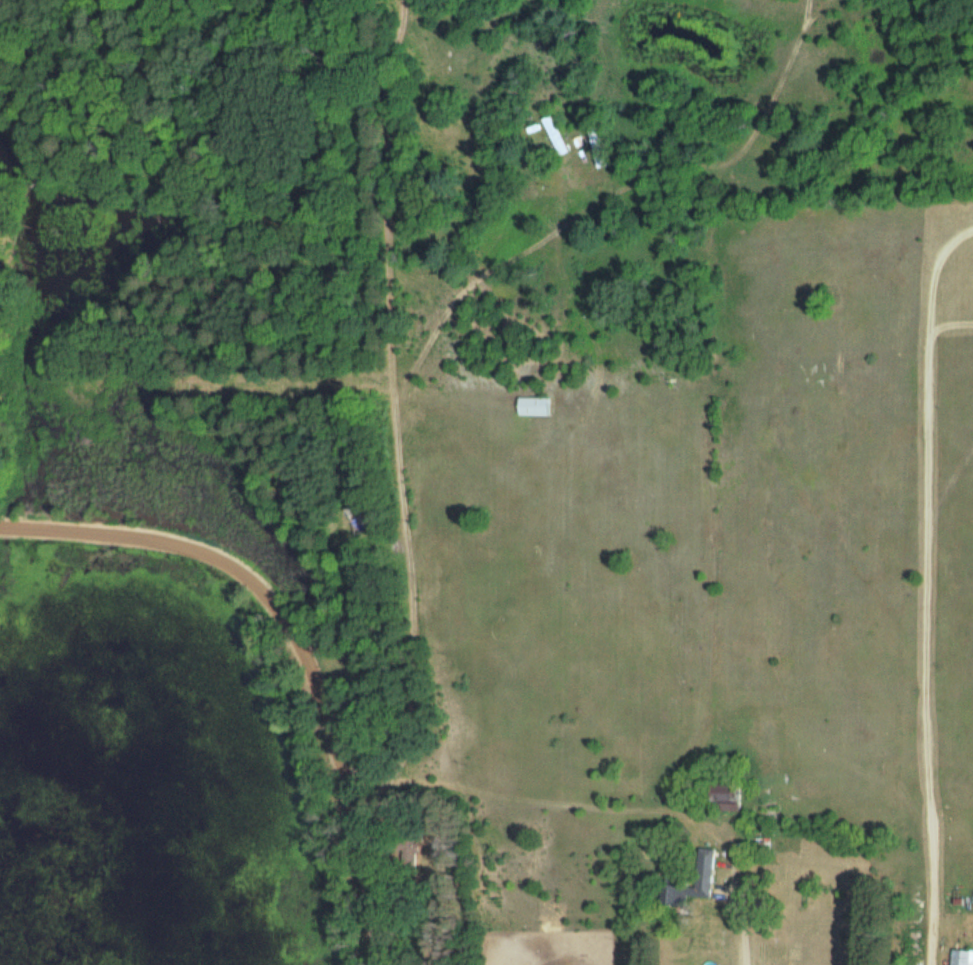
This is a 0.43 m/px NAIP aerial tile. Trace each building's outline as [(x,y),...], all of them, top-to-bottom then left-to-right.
[(566,151),(549,113),(540,117),(556,155),(566,151)] [(595,168),(605,165),(595,122),(584,125),(595,168)] [(516,414),(549,414),(549,397),(516,397),(516,414)] [(367,503),(346,507),(352,532),(373,527),(367,503)] [(732,784),(708,784),(708,802),(732,802),(732,784)] [(712,848),(694,847),(693,876),(664,875),(663,903),(684,904),(684,896),(709,897),(712,848)] [(948,964),(967,964),(968,949),(949,948),(948,964)]
